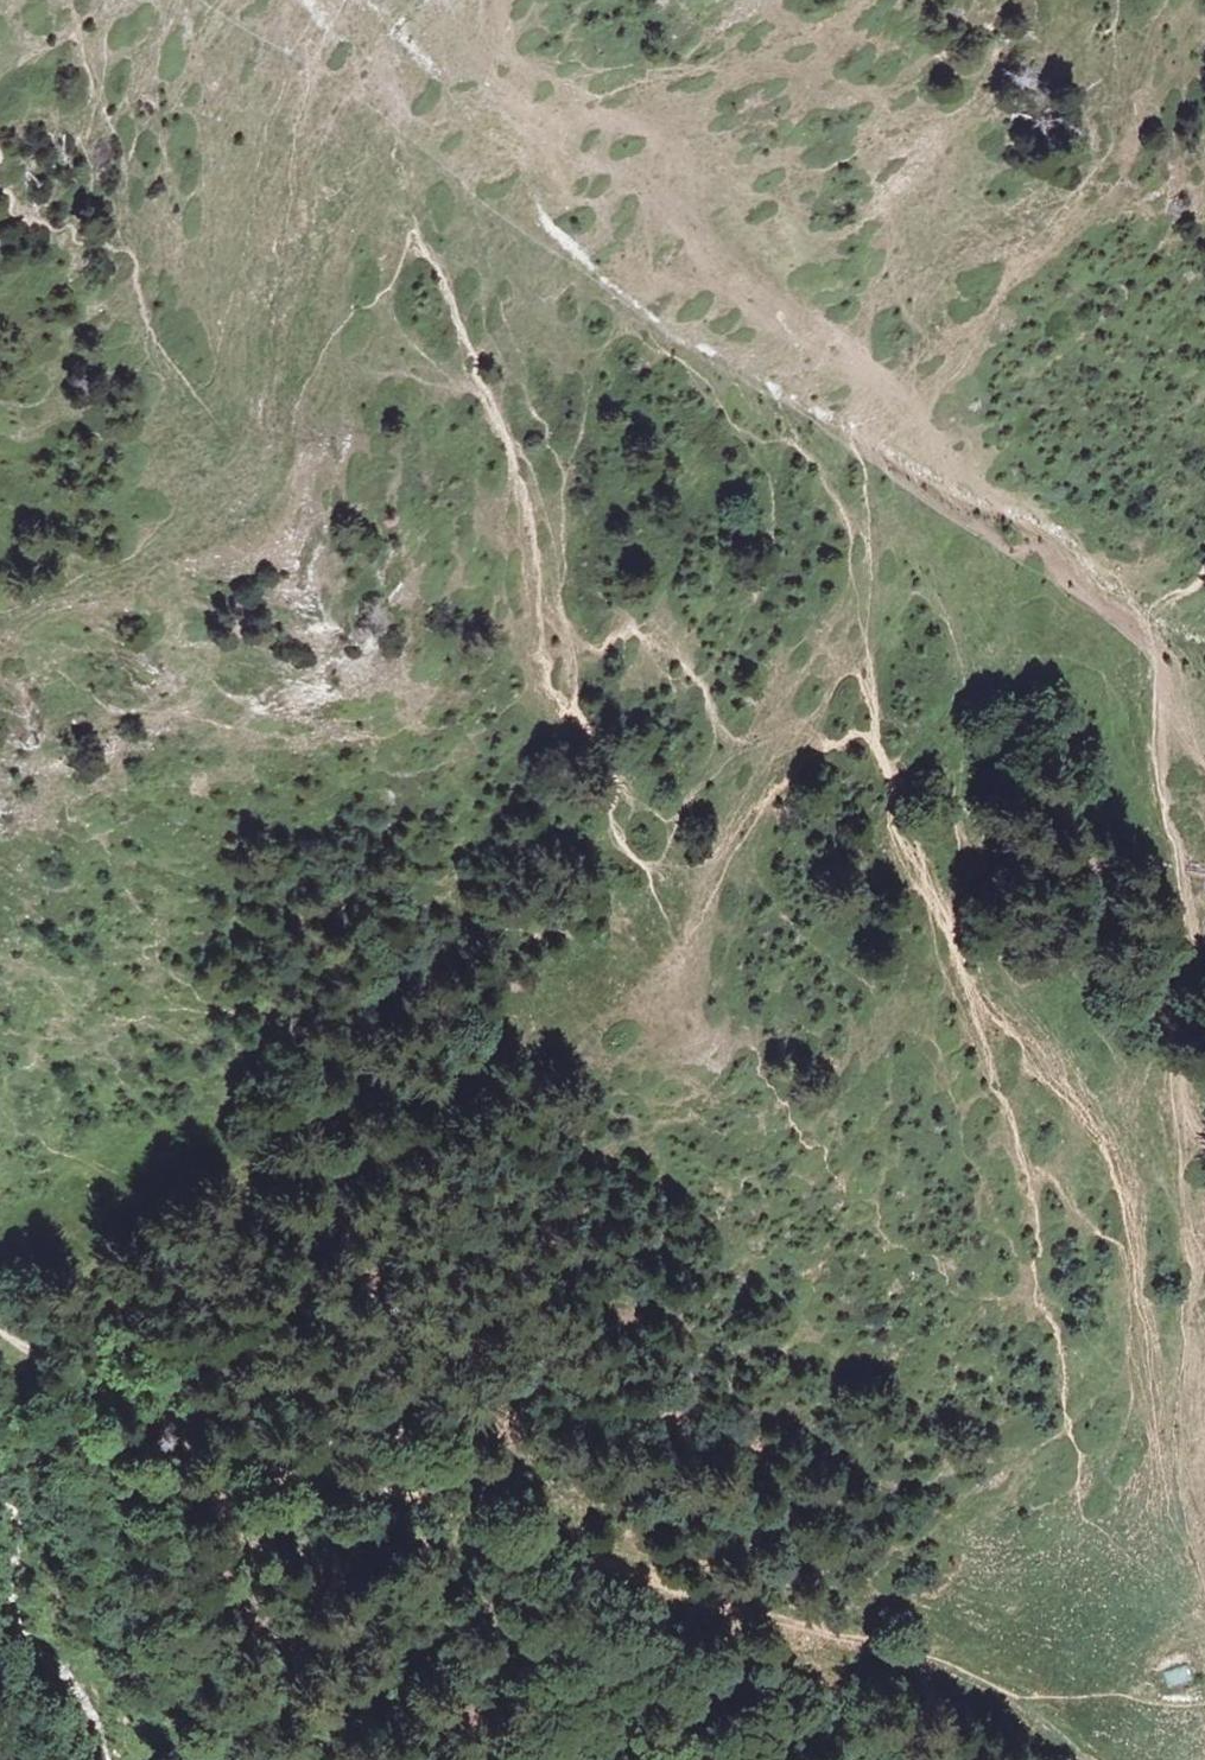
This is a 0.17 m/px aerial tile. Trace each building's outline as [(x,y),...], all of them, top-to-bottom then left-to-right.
[(1169,1689),(1194,1681),(1188,1664),(1163,1672),(1169,1689)]
